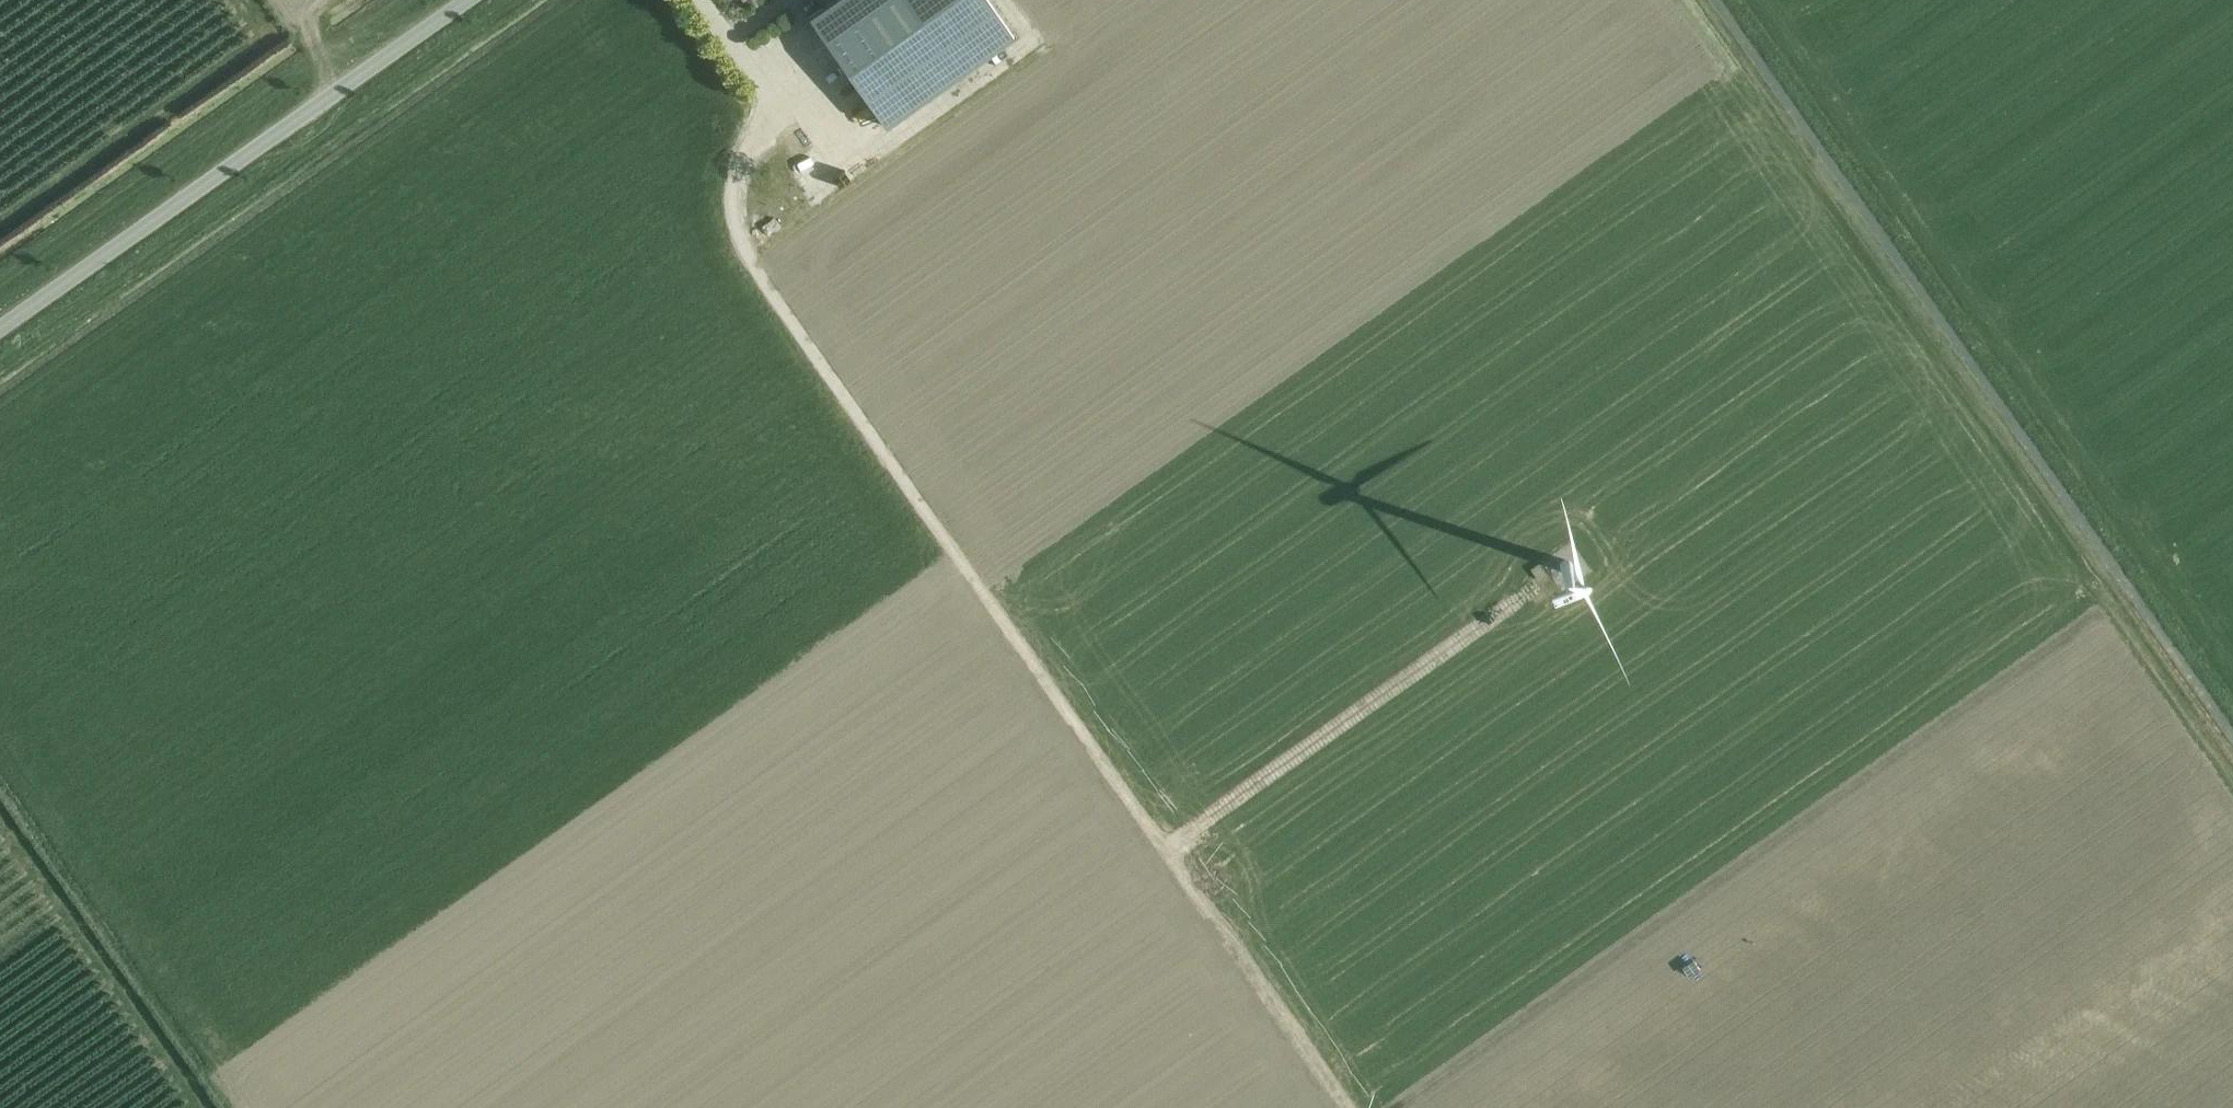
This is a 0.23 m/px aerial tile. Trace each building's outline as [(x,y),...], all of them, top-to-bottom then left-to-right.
[(824,7),(823,7),(810,16),(872,105),(887,128),(1014,37),(999,16),(988,0),(833,0),(824,7)]
